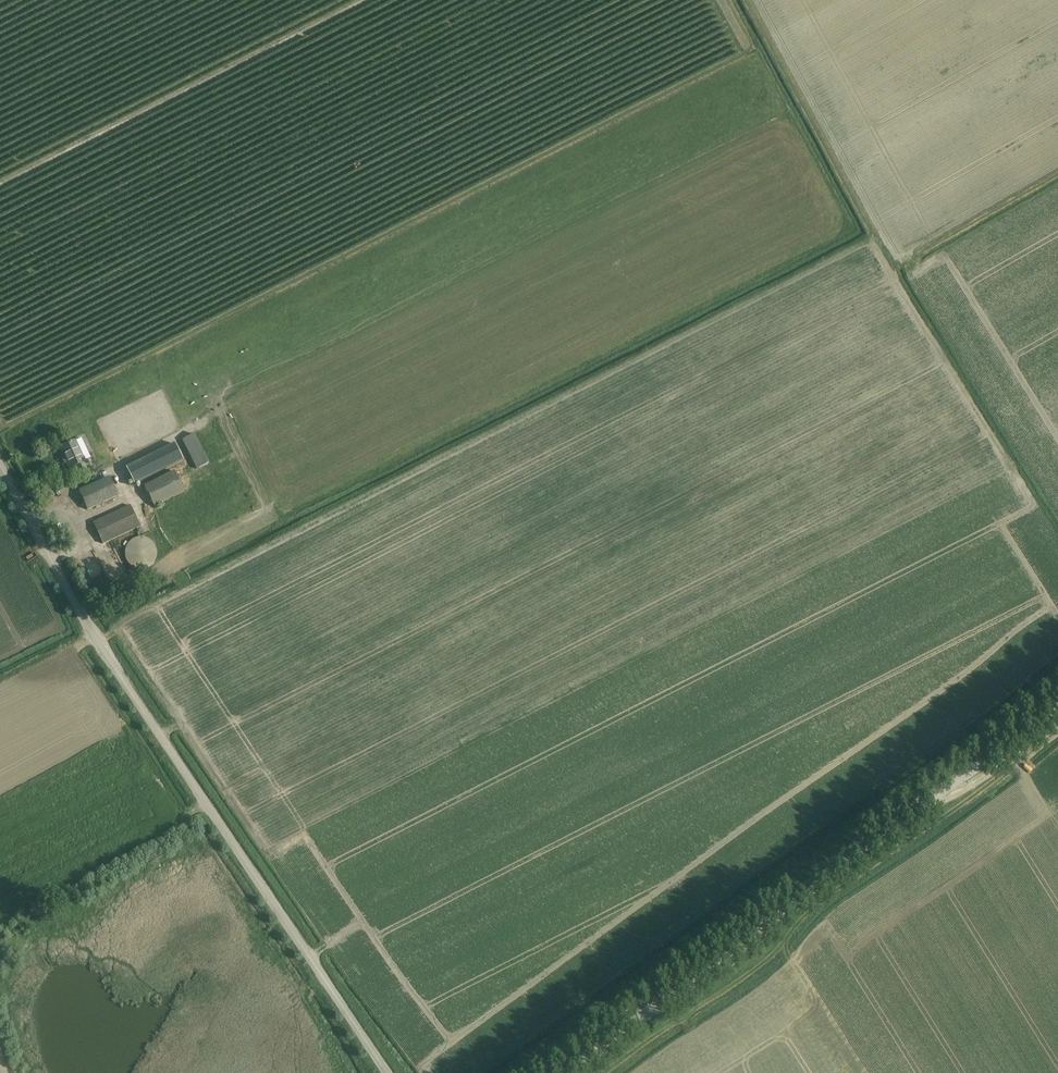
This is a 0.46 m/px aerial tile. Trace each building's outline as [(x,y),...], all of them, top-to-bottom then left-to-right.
[(196,470),(207,464),(193,434),(181,440),(196,470)] [(75,440),(60,447),(70,469),(74,467),(77,473),(91,467),(87,460),(85,461),(75,440)] [(134,485),(182,460),(174,444),(126,469),(134,485)] [(153,505),(182,491),(172,472),(143,487),(153,505)] [(87,510),(116,496),(108,478),(79,492),(87,510)] [(103,543),(139,527),(129,506),(93,523),(103,543)] [(137,569),(142,569),(147,568),(152,565),(155,561),(157,557),(157,552),(156,547),(153,542),(150,539),(145,537),(140,537),(135,538),(130,540),(127,544),(125,549),(125,554),(126,559),(129,564),(132,567),(137,569)] [(77,656),(80,667),(91,664),(88,653),(77,656)]
